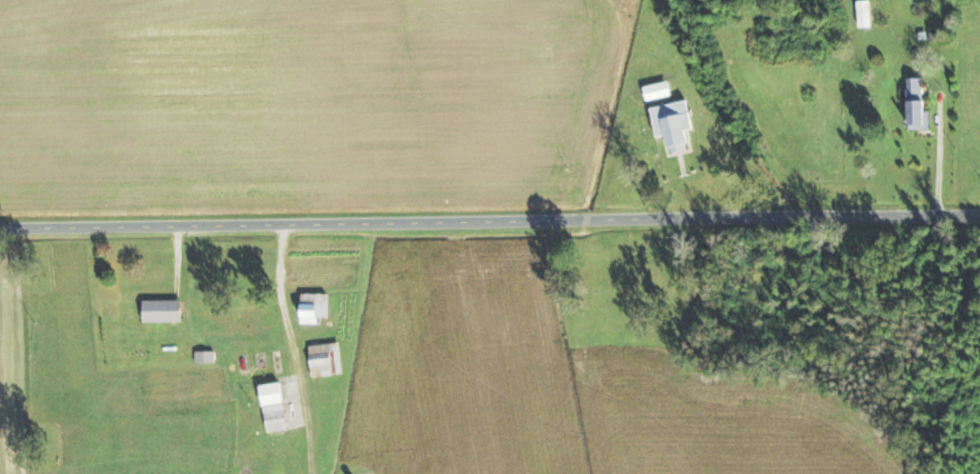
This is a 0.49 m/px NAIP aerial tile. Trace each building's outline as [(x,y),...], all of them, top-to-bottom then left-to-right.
[(871,0),(858,0),(858,25),(871,25),(871,0)] [(908,77),(908,127),(929,127),(929,113),(923,113),(923,77),(908,77)] [(657,136),(666,134),(669,151),(689,147),(686,128),(693,127),(688,98),(651,105),(657,136)] [(319,321),(319,315),(329,315),(329,292),(301,292),(301,321),(319,321)] [(143,320),(182,320),(182,298),(143,298),(143,320)] [(343,373),(341,341),(310,343),(312,375),(343,373)] [(197,360),(215,359),(215,351),(197,352),(197,360)] [(264,405),(268,431),(288,428),(284,402),(264,405)]
